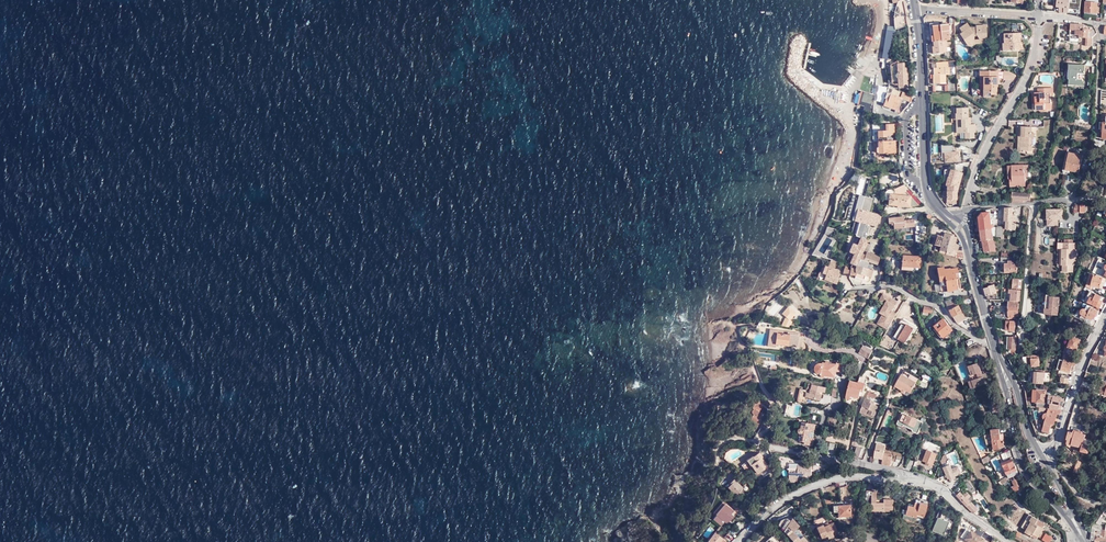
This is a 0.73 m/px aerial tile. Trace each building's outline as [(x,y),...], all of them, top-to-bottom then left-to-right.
[(1069,13),(1069,7),(1070,0),(1058,0),(1057,7),(1059,7),(1065,7),(1064,12),(1069,13)] [(1097,13),(1097,7),(1098,0),(1086,0),(1086,1),(1085,1),(1084,12),(1097,13)] [(894,27),(895,30),(895,28),(906,19),(904,6),(903,6),(902,3),(897,4),(894,12),(896,12),(896,15),(894,15),(893,20),(895,20),(895,26),(894,27)] [(895,28),(895,30),(907,26),(906,19),(895,28)] [(929,24),(930,36),(933,35),(932,26),(938,25),(938,23),(929,24)] [(979,40),(987,39),(986,25),(976,26),(976,27),(976,30),(973,30),(973,29),(970,29),(970,28),(967,23),(960,28),(962,32),(960,34),(967,45),(973,40),(973,35),(976,35),(979,40)] [(931,42),(946,41),(949,40),(947,24),(938,25),(932,26),(933,35),(930,36),(931,42)] [(1087,29),(1087,25),(1071,24),(1070,35),(1080,36),(1080,38),(1086,38),(1086,46),(1091,47),(1091,45),(1092,45),(1093,36),(1094,35),(1094,34),(1091,31),(1090,29),(1087,29)] [(1002,51),(1020,50),(1020,43),(1020,33),(1003,34),(1004,44),(1002,44),(1002,51)] [(926,45),(927,54),(943,53),(943,52),(947,52),(946,41),(931,42),(931,44),(926,45)] [(928,68),(928,73),(933,73),(933,74),(934,78),(934,84),(945,83),(945,74),(945,67),(947,67),(947,62),(936,62),(936,68),(928,68)] [(898,88),(907,88),(906,83),(907,83),(906,68),(904,68),(904,63),(897,63),(898,73),(896,74),(896,77),(898,79),(898,88)] [(1071,65),(1070,73),(1072,73),(1072,77),(1070,77),(1069,86),(1083,86),(1083,79),(1077,79),(1078,73),(1085,74),(1085,66),(1071,65)] [(1013,80),(1015,75),(1005,70),(1003,73),(1003,80),(1013,80)] [(980,71),(980,77),(983,77),(983,95),(996,95),(996,87),(996,83),(998,83),(998,71),(980,71)] [(948,91),(957,91),(957,81),(948,81),(948,84),(948,91)] [(902,92),(888,86),(884,98),(885,98),(886,93),(890,94),(888,99),(886,98),(886,99),(884,106),(896,110),(897,105),(902,92)] [(1050,93),(1053,93),(1052,88),(1045,88),(1045,92),(1038,93),(1035,93),(1036,104),(1033,104),(1033,110),(1040,110),(1042,110),(1042,112),(1047,111),(1047,109),(1050,109),(1051,109),(1051,99),(1050,93)] [(864,106),(863,111),(872,113),(873,108),(870,108),(874,95),(862,92),(859,104),(864,106)] [(912,96),(902,92),(897,105),(900,106),(902,99),(910,102),(912,96)] [(968,124),(968,118),(967,108),(954,108),(954,119),(956,119),(959,119),(959,127),(961,128),(961,133),(965,133),(965,139),(974,139),(974,132),(975,132),(975,124),(971,124),(968,124)] [(884,142),(895,142),(895,141),(887,142),(887,139),(887,135),(891,135),(891,136),(892,136),(894,136),(894,135),(894,124),(886,124),(886,131),(878,131),(878,142),(884,142)] [(1031,137),(1033,137),(1034,137),(1034,133),(1036,133),(1037,127),(1019,126),(1019,137),(1022,137),(1022,140),(1021,140),(1020,152),(1028,152),(1028,151),(1032,151),(1032,146),(1031,146),(1031,137)] [(895,153),(895,142),(884,142),(878,142),(878,153),(895,153)] [(1094,162),(1098,153),(1093,151),(1090,160),(1094,162)] [(945,163),(958,162),(958,153),(944,153),(945,163)] [(1083,155),(1069,153),(1065,169),(1079,172),(1083,155)] [(1025,186),(1025,177),(1024,165),(1012,166),(1013,179),(1010,180),(1010,186),(1025,186)] [(946,199),(956,199),(956,189),(957,189),(958,186),(959,186),(962,173),(957,171),(955,179),(953,179),(951,186),(947,186),(947,191),(943,191),(943,198),(947,198),(946,199)] [(894,190),(895,195),(902,193),(906,191),(904,185),(894,190)] [(893,192),(891,191),(886,194),(885,200),(888,200),(888,205),(897,205),(897,207),(900,208),(900,206),(910,207),(919,205),(906,191),(902,193),(895,195),(893,194),(893,192)] [(1030,201),(1030,200),(1031,194),(1025,194),(1024,193),(1012,192),(1012,200),(1018,200),(1030,201)] [(864,196),(853,193),(850,206),(851,206),(860,209),(864,196)] [(868,212),(872,198),(864,196),(860,209),(851,206),(850,208),(849,207),(846,219),(853,221),(859,222),(869,225),(873,226),(875,227),(877,225),(878,223),(880,221),(881,215),(868,212)] [(1016,221),(1012,221),(1013,207),(1006,207),(1005,221),(1007,221),(1006,229),(1012,230),(1012,229),(1016,229),(1016,225),(1016,221)] [(1059,219),(1063,219),(1063,209),(1048,209),(1048,219),(1048,226),(1059,226),(1059,219)] [(984,251),(996,251),(993,235),(992,227),(990,212),(984,212),(979,218),(984,251)] [(890,218),(891,223),(891,225),(893,225),(894,229),(914,226),(914,220),(903,221),(902,217),(890,218)] [(866,236),(869,225),(859,222),(855,234),(855,236),(865,240),(866,236)] [(869,225),(866,236),(870,237),(875,227),(873,226),(869,225)] [(993,235),(997,236),(1001,236),(1001,239),(1003,239),(1004,227),(999,227),(992,227),(993,235)] [(940,249),(955,254),(956,250),(957,250),(958,246),(958,245),(954,244),(956,237),(954,237),(954,234),(951,233),(951,234),(945,232),(943,237),(937,235),(935,245),(941,246),(940,249)] [(855,236),(845,263),(849,263),(852,264),(856,266),(862,254),(861,253),(865,246),(868,241),(865,240),(855,236)] [(1062,249),(1061,265),(1062,265),(1062,272),(1072,272),(1073,266),(1072,266),(1072,263),(1073,264),(1075,264),(1075,260),(1077,260),(1077,252),(1074,252),(1072,251),(1073,250),(1074,250),(1075,243),(1073,243),(1065,242),(1064,242),(1064,243),(1058,242),(1057,248),(1060,248),(1062,249)] [(863,260),(868,261),(877,264),(879,257),(873,254),(866,251),(865,255),(863,260)] [(856,266),(865,268),(868,261),(863,260),(865,255),(862,254),(856,266)] [(903,255),(902,266),(920,268),(921,256),(903,255)] [(1012,261),(1012,257),(1010,257),(1002,257),(1001,257),(1001,264),(1005,264),(1005,272),(1017,272),(1017,261),(1012,261)] [(836,261),(831,259),(828,266),(825,265),(822,273),(826,275),(824,279),(836,284),(838,279),(836,279),(839,271),(833,269),(836,261)] [(851,267),(851,270),(849,274),(850,274),(855,276),(856,273),(865,275),(871,277),(873,271),(866,268),(865,268),(856,266),(855,268),(851,267)] [(937,268),(939,281),(946,280),(956,279),(955,272),(958,272),(957,268),(950,269),(950,268),(944,269),(944,267),(937,268)] [(1090,274),(1086,286),(1092,289),(1093,285),(1103,288),(1105,279),(1090,274)] [(960,288),(958,278),(956,279),(946,280),(948,291),(954,290),(954,289),(960,288)] [(1022,278),(1013,278),(1012,288),(1021,289),(1022,278)] [(989,287),(984,288),(988,300),(995,299),(993,294),(997,293),(994,284),(989,286),(989,287)] [(1020,290),(1009,289),(1008,301),(1014,301),(1015,301),(1015,300),(1016,296),(1020,296),(1020,290)] [(883,327),(888,330),(897,314),(892,311),(896,305),(895,305),(894,301),(894,300),(884,294),(880,302),(886,305),(885,306),(886,309),(883,314),(884,314),(881,319),(886,322),(883,327)] [(1092,304),(1096,306),(1099,301),(1101,296),(1097,294),(1094,299),(1092,304)] [(1051,296),(1051,297),(1050,299),(1046,299),(1044,314),(1058,315),(1059,297),(1051,296)] [(962,316),(956,301),(947,305),(952,316),(953,316),(957,323),(961,321),(959,318),(962,316)] [(1096,306),(1103,309),(1105,304),(1099,301),(1096,306)] [(1014,303),(1008,303),(1009,309),(1008,316),(1014,316),(1018,317),(1018,303),(1014,303)] [(782,314),(786,317),(789,313),(792,310),(789,306),(782,314)] [(1086,320),(1085,322),(1094,327),(1097,322),(1092,319),(1093,318),(1094,319),(1099,311),(1092,307),(1090,311),(1085,309),(1084,309),(1083,309),(1081,310),(1081,312),(1082,314),(1081,316),(1086,320)] [(790,320),(796,313),(792,310),(789,313),(786,317),(782,325),(783,325),(784,325),(786,326),(787,326),(789,326),(790,325),(792,322),(790,320)] [(904,321),(908,324),(909,323),(904,319),(902,320),(893,335),(895,336),(904,321)] [(944,319),(935,326),(944,337),(953,330),(944,319)] [(915,328),(908,324),(904,321),(895,336),(906,343),(915,328)] [(1006,321),(1006,330),(1015,331),(1016,322),(1006,321)] [(944,337),(935,326),(934,327),(942,338),(944,337)] [(776,344),(777,333),(778,330),(770,329),(768,346),(775,347),(776,344)] [(799,336),(777,333),(776,344),(798,347),(799,341),(802,342),(803,336),(799,336)] [(1019,337),(1017,337),(1010,337),(1010,349),(1011,349),(1011,356),(1013,356),(1017,356),(1019,337)] [(1079,355),(1082,350),(1077,349),(1080,340),(1072,337),(1068,346),(1067,346),(1064,352),(1074,355),(1074,353),(1079,355)] [(869,358),(873,350),(865,346),(862,353),(869,358)] [(1066,357),(1063,356),(1062,360),(1060,359),(1057,368),(1059,369),(1061,369),(1064,360),(1065,360),(1066,357)] [(1031,363),(1032,367),(1040,367),(1039,358),(1032,358),(1031,357),(1027,357),(1027,363),(1031,363)] [(1061,369),(1059,369),(1058,372),(1058,373),(1069,374),(1072,364),(1075,365),(1076,362),(1073,361),(1074,359),(1066,357),(1065,360),(1064,360),(1061,369)] [(830,363),(827,363),(824,362),(824,364),(820,364),(818,364),(817,365),(816,366),(816,368),(816,370),(817,372),(819,373),(822,373),(821,377),(825,378),(825,376),(836,377),(836,371),(842,372),(843,362),(837,362),(837,364),(830,363)] [(973,380),(975,387),(986,383),(985,381),(989,379),(987,373),(983,374),(979,362),(967,366),(971,379),(969,379),(970,381),(973,380)] [(1087,372),(1092,374),(1096,365),(1090,362),(1087,372)] [(948,376),(951,370),(945,366),(941,372),(948,376)] [(902,374),(896,384),(907,391),(910,393),(919,379),(906,371),(904,375),(902,374)] [(1046,371),(1044,371),(1041,371),(1041,372),(1035,372),(1034,383),(1043,384),(1044,378),(1045,378),(1046,371)] [(851,381),(846,398),(850,399),(851,396),(852,394),(860,396),(861,392),(864,393),(867,379),(860,377),(859,383),(851,381)] [(925,389),(927,385),(920,381),(918,385),(925,389)] [(811,388),(810,393),(809,397),(821,400),(823,394),(820,394),(821,391),(823,391),(826,392),(827,387),(810,383),(809,388),(811,388)] [(907,391),(896,384),(895,386),(902,391),(901,392),(905,394),(907,391)] [(806,397),(807,392),(808,390),(800,389),(797,402),(805,404),(806,397)] [(1033,397),(1026,396),(1027,401),(1037,402),(1037,407),(1047,408),(1047,404),(1047,402),(1045,402),(1046,391),(1033,389),(1033,397)] [(879,404),(881,401),(875,398),(868,395),(866,397),(879,404)] [(1050,408),(1060,409),(1061,406),(1059,406),(1061,398),(1049,395),(1048,398),(1049,399),(1049,404),(1050,404),(1050,408)] [(860,413),(872,418),(873,416),(874,416),(879,404),(866,397),(862,406),(860,413)] [(993,399),(989,400),(990,403),(993,403),(994,412),(1003,411),(1001,400),(993,401),(993,399)] [(754,403),(753,404),(751,407),(754,409),(752,410),(752,411),(753,412),(754,414),(750,423),(757,426),(762,417),(760,416),(761,414),(759,412),(761,406),(757,404),(756,404),(754,403)] [(1060,414),(1061,410),(1060,409),(1050,408),(1049,408),(1048,412),(1045,413),(1044,414),(1043,416),(1044,419),(1046,421),(1043,430),(1049,432),(1052,424),(1054,424),(1057,414),(1060,414)] [(904,426),(906,423),(914,427),(913,430),(912,430),(913,431),(914,432),(917,433),(919,433),(922,426),(921,425),(922,422),(903,413),(898,423),(898,424),(899,425),(903,427),(904,427),(904,426)] [(800,434),(800,436),(802,437),(801,441),(805,441),(805,444),(813,445),(815,439),(814,438),(809,437),(810,432),(812,433),(813,431),(815,431),(816,424),(808,423),(808,424),(803,423),(802,428),(801,429),(800,430),(799,431),(799,432),(800,434)] [(999,428),(991,430),(993,440),(992,441),(994,450),(1001,449),(1001,447),(1005,447),(1004,441),(1001,441),(999,428)] [(1091,440),(1085,439),(1082,438),(1083,434),(1074,431),(1073,433),(1069,432),(1066,443),(1082,447),(1081,451),(1088,452),(1091,440)] [(830,442),(827,454),(835,456),(838,444),(830,442)] [(883,460),(882,464),(890,466),(893,456),(888,455),(884,454),(885,452),(886,446),(877,444),(874,457),(883,460)] [(932,466),(937,454),(928,450),(923,460),(926,462),(926,464),(932,466)] [(748,460),(757,474),(768,466),(762,458),(763,458),(760,453),(753,458),(752,457),(748,460)] [(941,461),(944,467),(950,465),(952,464),(951,461),(949,461),(947,455),(943,456),(941,461)] [(1018,474),(1011,459),(1003,463),(1009,478),(1018,474)] [(746,472),(751,468),(746,462),(742,465),(746,472)] [(794,482),(795,481),(795,478),(800,478),(807,479),(807,475),(812,475),(812,464),(790,463),(789,478),(790,478),(790,481),(791,482),(794,482)] [(950,465),(944,467),(948,479),(950,479),(951,481),(956,479),(955,476),(962,474),(959,467),(952,469),(950,465)] [(1020,482),(1018,478),(1012,481),(1015,485),(1012,487),(1015,492),(1023,487),(1020,482)] [(731,491),(735,494),(736,495),(739,492),(741,494),(744,492),(742,490),(743,488),(734,479),(730,483),(731,484),(728,487),(731,491)] [(961,492),(957,495),(974,514),(979,509),(972,502),(971,503),(968,499),(969,499),(972,496),(966,489),(962,492),(961,492)] [(876,502),(871,502),(871,510),(869,510),(869,513),(875,513),(875,510),(893,511),(893,500),(884,499),(883,503),(876,502)] [(717,514),(726,504),(723,502),(714,512),(717,514)] [(924,517),(927,505),(920,503),(919,506),(914,504),(913,507),(908,505),(906,514),(904,514),(903,518),(915,522),(917,515),(924,517)] [(732,509),(726,504),(717,514),(725,521),(732,514),(730,511),(732,509)] [(850,505),(837,506),(838,512),(838,517),(851,516),(850,505)] [(750,510),(756,516),(760,513),(754,507),(750,510)] [(1044,529),(1042,528),(1036,524),(1038,520),(1030,515),(1022,527),(1027,530),(1025,532),(1032,536),(1034,534),(1039,537),(1044,529)] [(935,522),(932,530),(944,534),(944,532),(949,534),(954,521),(950,519),(949,521),(936,516),(934,522),(935,522)] [(808,541),(797,529),(799,526),(793,519),(791,520),(790,519),(786,519),(779,526),(793,541),(807,541),(808,541)] [(837,530),(834,522),(824,527),(823,524),(817,527),(822,538),(828,536),(829,539),(838,535),(836,531),(837,530)] [(1094,528),(1096,529),(1096,533),(1092,532),(1091,538),(1091,540),(1093,540),(1100,541),(1105,541),(1105,524),(1095,523),(1094,528)] [(972,533),(973,532),(966,527),(960,536),(964,538),(969,531),(972,533)] [(973,532),(972,533),(969,531),(964,538),(969,541),(981,541),(982,541),(978,539),(979,536),(973,532)] [(723,538),(715,532),(709,541),(710,541),(720,541),(723,538)] [(1053,537),(1046,533),(1042,540),(1046,541),(1050,541),(1053,537)]
